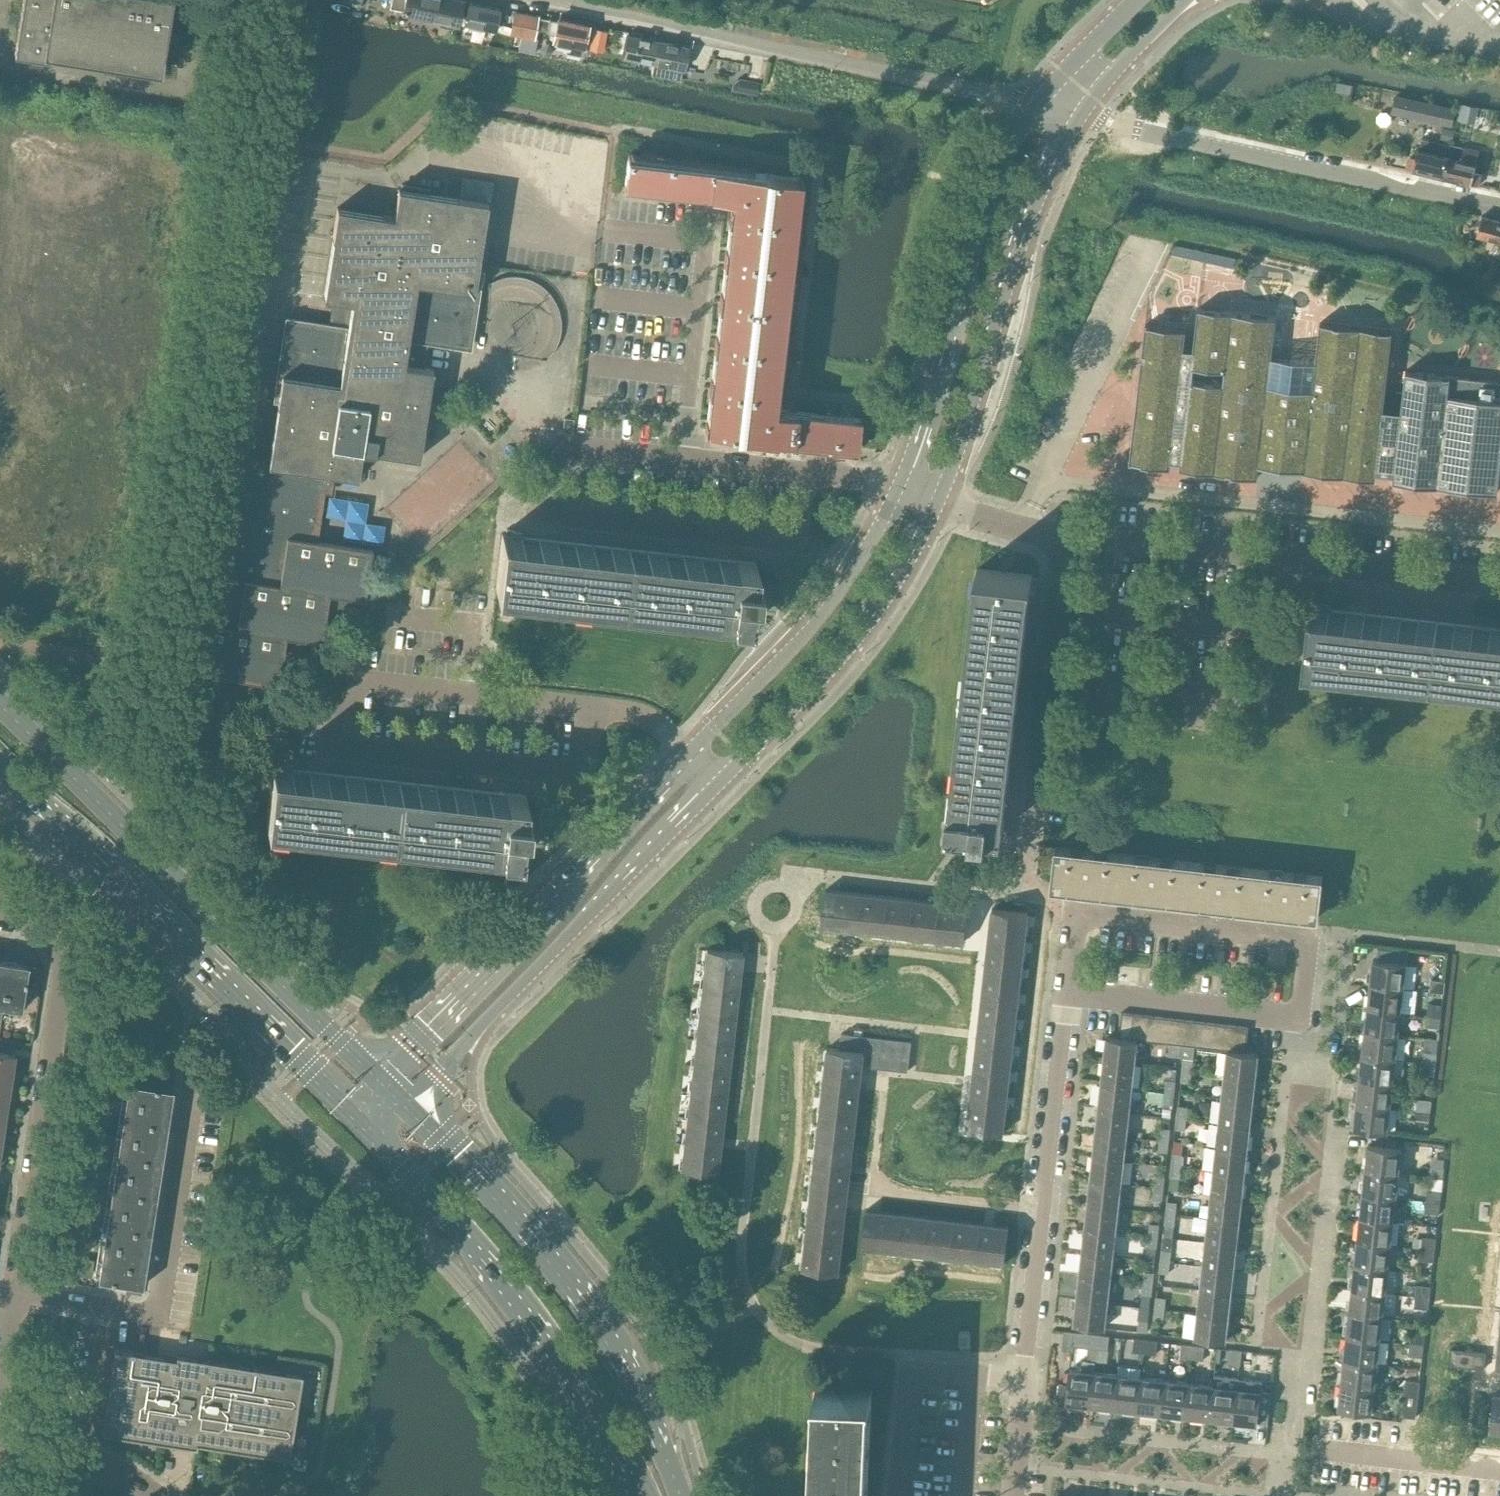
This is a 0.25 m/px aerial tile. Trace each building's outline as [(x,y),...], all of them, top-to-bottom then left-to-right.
[(14,52),(50,58),(50,54),(161,71),(172,0),(22,0),(14,52)] [(389,8),(457,22),(462,0),(390,0),(389,8)] [(505,9),(499,8),(468,1),(464,22),(495,28),(496,21),(502,22),(505,9)] [(522,33),(526,12),(515,10),(510,31),(522,33)] [(526,12),(522,33),(533,36),(535,27),(546,29),(548,19),(537,17),(538,15),(526,12)] [(552,16),(552,18),(548,18),(548,19),(546,29),(554,31),(552,40),(566,43),(564,51),(581,54),(582,46),(583,46),(588,25),(556,19),(557,17),(552,16)] [(606,29),(593,27),(589,48),(601,50),(606,29)] [(652,61),(656,40),(626,34),(622,54),(652,61)] [(651,72),(650,74),(679,80),(682,67),(684,67),(688,47),(656,40),(652,61),(653,61),(651,72)] [(744,79),(741,92),(756,94),(758,82),(744,79)] [(1408,169),(1408,171),(1442,179),(1450,145),(1421,138),(1416,159),(1411,158),(1408,169)] [(1450,145),(1442,179),(1471,186),(1472,184),(1478,186),(1481,174),(1474,173),(1479,152),(1450,145)] [(856,447),(856,446),(860,418),(773,408),(799,177),(626,158),(623,186),(731,198),(705,430),(856,447)] [(329,472),(358,477),(362,449),(419,458),(433,369),(419,366),(423,342),(464,348),(487,201),(398,187),(393,217),(336,208),(322,297),(337,300),(333,324),(290,318),(268,463),(329,472)] [(1483,215),(1478,232),(1499,238),(1499,220),(1483,215)] [(1172,253),(1172,254),(1234,268),(1237,258),(1174,244),(1172,253)] [(1130,462),(1171,467),(1171,461),(1181,462),(1180,468),(1258,477),(1259,465),(1303,470),(1375,479),(1376,473),(1394,475),(1393,481),(1498,493),(1499,473),(1499,381),(1406,370),(1401,411),(1383,409),(1392,330),(1320,322),(1316,361),(1272,356),(1276,317),(1198,308),(1193,349),(1184,348),(1186,329),(1146,324),(1130,462)] [(564,416),(563,431),(573,432),(575,418),(564,416)] [(363,613),(373,549),(318,540),(329,472),(268,463),(240,458),(221,576),(209,574),(194,672),(241,679),(239,693),(276,699),(280,675),(284,650),(294,652),(319,656),(327,608),(363,613)] [(755,573),(756,562),(502,533),(496,590),(552,596),(750,617),(751,606),(774,609),(774,610),(776,611),(779,578),(777,578),(777,580),(754,577),(754,573),(755,573)] [(948,822),(947,837),(1002,843),(1004,828),(1004,826),(1006,811),(1006,808),(1014,739),(1027,627),(1032,576),(1033,577),(1033,576),(1033,574),(1014,572),(998,570),(977,568),(948,822)] [(1304,662),(1499,684),(1499,628),(1311,606),(1304,661),(1304,662)] [(98,643),(105,645),(105,644),(106,644),(107,640),(106,640),(107,633),(88,630),(87,638),(86,641),(93,642),(98,643)] [(1274,658),(1275,658),(1294,660),(1297,636),(1277,634),(1274,658)] [(284,650),(280,675),(290,677),(294,652),(284,650)] [(527,796),(273,767),(266,822),(521,851),(522,839),(545,842),(544,844),(546,844),(550,811),(548,811),(548,813),(525,811),(525,806),(526,807),(527,796)] [(1041,844),(1039,864),(1053,866),(1056,845),(1041,844)] [(1118,894),(1122,852),(1056,845),(1053,866),(1051,886),(1118,894)] [(1184,902),(1189,860),(1122,852),(1118,894),(1184,902)] [(1189,860),(1184,902),(1251,909),(1256,868),(1189,860)] [(1256,868),(1251,909),(1318,917),(1323,875),(1256,868)] [(964,941),(969,904),(967,904),(966,910),(826,894),(827,888),(825,888),(821,925),(964,941)] [(1003,1133),(1018,1006),(1028,912),(993,908),(992,909),(997,909),(972,1128),(967,1127),(967,1128),(1003,1133)] [(717,1172),(717,1171),(712,1170),(737,952),(742,952),(742,951),(705,947),(680,1168),(717,1172)] [(1373,958),(1370,983),(1403,987),(1408,950),(1378,947),(1377,959),(1373,958)] [(3,1006),(11,961),(0,959),(0,1006),(3,1006)] [(11,961),(3,1006),(22,1009),(30,964),(11,961)] [(1445,981),(1430,979),(1429,991),(1444,992),(1445,981)] [(1370,983),(1368,1007),(1401,1011),(1403,987),(1370,983)] [(1442,1005),(1428,1003),(1427,1014),(1441,1015),(1442,1005)] [(1368,1007),(1365,1030),(1398,1034),(1401,1011),(1368,1007)] [(1122,1011),(1119,1037),(1130,1039),(1133,1013),(1122,1011)] [(1143,1014),(1133,1013),(1130,1039),(1137,1039),(1140,1040),(1143,1014)] [(1154,1015),(1143,1014),(1140,1040),(1151,1041),(1154,1015)] [(1425,1026),(1440,1028),(1441,1015),(1427,1014),(1425,1026)] [(1164,1016),(1154,1015),(1151,1041),(1161,1042),(1164,1016)] [(1174,1017),(1164,1016),(1161,1042),(1170,1043),(1171,1043),(1174,1017)] [(1185,1018),(1174,1017),(1171,1043),(1181,1044),(1185,1018)] [(1195,1020),(1185,1018),(1181,1044),(1192,1045),(1195,1020)] [(1206,1021),(1195,1020),(1192,1045),(1194,1046),(1203,1047),(1206,1021)] [(1216,1022),(1206,1021),(1203,1047),(1214,1048),(1216,1022)] [(1227,1023),(1216,1022),(1214,1048),(1225,1049),(1227,1023)] [(1238,1025),(1227,1023),(1225,1049),(1228,1050),(1235,1050),(1238,1025)] [(1249,1026),(1238,1025),(1235,1050),(1246,1052),(1249,1026)] [(1395,1058),(1398,1034),(1365,1030),(1362,1054),(1395,1058)] [(911,1041),(842,1033),(840,1048),(859,1051),(873,1053),(872,1067),(907,1071),(911,1041)] [(1135,1065),(1137,1039),(1130,1039),(1119,1037),(1107,1036),(1104,1062),(1135,1065)] [(1169,1055),(1170,1055),(1178,1056),(1180,1057),(1181,1044),(1171,1043),(1170,1043),(1169,1055)] [(1190,1082),(1194,1046),(1192,1045),(1181,1044),(1180,1057),(1183,1059),(1181,1081),(1190,1082)] [(834,1270),(859,1051),(840,1048),(828,1047),(803,1268),(839,1272),(839,1271),(834,1270)] [(1228,1050),(1225,1075),(1256,1078),(1258,1053),(1246,1052),(1235,1050),(1228,1050)] [(1437,1052),(1422,1051),(1421,1061),(1435,1063),(1437,1052)] [(11,1083),(15,1055),(0,1052),(0,1081),(11,1083)] [(1362,1054),(1359,1078),(1392,1082),(1393,1080),(1402,1082),(1405,1059),(1395,1058),(1362,1054)] [(1420,1074),(1434,1076),(1435,1063),(1421,1061),(1420,1074)] [(1132,1089),(1135,1065),(1104,1062),(1101,1085),(1132,1089)] [(1176,1069),(1166,1068),(1164,1092),(1174,1093),(1176,1069)] [(1225,1075),(1222,1098),(1253,1101),(1256,1078),(1225,1075)] [(1359,1078),(1356,1102),(1390,1106),(1392,1082),(1359,1078)] [(170,1107),(173,1087),(128,1080),(125,1100),(170,1107)] [(11,1083),(0,1081),(0,1109),(6,1110),(11,1083)] [(1129,1112),(1132,1089),(1101,1085),(1099,1109),(1129,1112)] [(1164,1092),(1162,1116),(1171,1117),(1174,1093),(1164,1092)] [(1222,1098),(1220,1122),(1250,1126),(1253,1101),(1222,1098)] [(1409,1108),(1416,1109),(1430,1111),(1431,1100),(1417,1099),(1417,1100),(1409,1099),(1409,1108)] [(168,1125),(170,1107),(125,1100),(123,1117),(168,1125)] [(1390,1106),(1356,1102),(1354,1127),(1387,1131),(1390,1106)] [(1188,1106),(1178,1105),(1177,1117),(1186,1118),(1188,1106)] [(1127,1135),(1129,1112),(1099,1109),(1096,1132),(1127,1135)] [(1415,1122),(1429,1123),(1430,1111),(1416,1109),(1415,1122)] [(1169,1140),(1171,1117),(1162,1116),(1160,1139),(1169,1140)] [(165,1142),(168,1125),(123,1117),(120,1135),(165,1142)] [(1176,1129),(1185,1130),(1186,1118),(1177,1117),(1176,1129)] [(1220,1122),(1217,1145),(1248,1149),(1250,1126),(1220,1122)] [(1096,1132),(1093,1156),(1124,1159),(1127,1135),(1096,1132)] [(162,1160),(165,1142),(120,1135),(117,1153),(162,1160)] [(1158,1151),(1168,1152),(1169,1140),(1160,1139),(1158,1151)] [(1365,1169),(1398,1173),(1401,1147),(1368,1144),(1365,1169)] [(1217,1145),(1214,1170),(1245,1173),(1248,1149),(1217,1145)] [(159,1178),(162,1160),(117,1153),(114,1171),(159,1178)] [(1182,1154),(1173,1153),(1172,1165),(1181,1166),(1182,1154)] [(1121,1184),(1124,1159),(1093,1156),(1091,1180),(1121,1184)] [(1170,1177),(1180,1178),(1181,1166),(1172,1165),(1170,1177)] [(1445,1166),(1430,1165),(1428,1177),(1443,1178),(1445,1166)] [(1365,1169),(1362,1193),(1395,1197),(1398,1173),(1365,1169)] [(1214,1170),(1212,1193),(1242,1196),(1245,1173),(1214,1170)] [(157,1196),(159,1178),(114,1171),(112,1188),(157,1196)] [(1165,1176),(1155,1175),(1154,1189),(1163,1190),(1165,1176)] [(1428,1177),(1426,1201),(1441,1202),(1443,1178),(1428,1177)] [(1119,1207),(1121,1184),(1091,1180),(1088,1204),(1119,1207)] [(154,1213),(157,1196),(112,1188),(109,1206),(154,1213)] [(1153,1198),(1162,1199),(1163,1190),(1154,1189),(1153,1198)] [(1169,1189),(1166,1212),(1175,1213),(1178,1190),(1169,1189)] [(1212,1193),(1209,1217),(1240,1220),(1242,1196),(1212,1193)] [(1362,1193),(1360,1217),(1393,1221),(1395,1197),(1362,1193)] [(1425,1212),(1440,1213),(1441,1202),(1426,1201),(1425,1212)] [(1116,1230),(1119,1207),(1088,1204),(1085,1227),(1116,1230)] [(151,1231),(154,1213),(109,1206),(106,1224),(151,1231)] [(867,1210),(866,1210),(862,1246),(1005,1263),(1009,1226),(1008,1226),(1007,1231),(867,1215),(867,1210)] [(1165,1224),(1174,1225),(1175,1213),(1166,1212),(1165,1224)] [(1209,1217),(1206,1240),(1237,1244),(1240,1220),(1209,1217)] [(1360,1217),(1357,1240),(1390,1244),(1393,1221),(1360,1217)] [(1159,1224),(1150,1223),(1149,1234),(1158,1235),(1159,1224)] [(148,1249),(151,1231),(106,1224),(103,1241),(148,1249)] [(1113,1254),(1116,1230),(1085,1227),(1083,1250),(1113,1254)] [(1147,1246),(1156,1247),(1158,1235),(1149,1234),(1147,1246)] [(1173,1237),(1164,1236),(1161,1259),(1170,1260),(1173,1237)] [(1414,1246),(1421,1247),(1435,1249),(1436,1238),(1422,1236),(1422,1238),(1415,1237),(1414,1246)] [(1206,1240),(1204,1264),(1234,1268),(1237,1244),(1206,1240)] [(1357,1240),(1354,1264),(1387,1268),(1390,1244),(1357,1240)] [(146,1266),(148,1249),(103,1241),(101,1260),(146,1266)] [(1419,1259),(1434,1261),(1435,1249),(1421,1247),(1419,1259)] [(1111,1277),(1113,1254),(1083,1250),(1080,1274),(1111,1277)] [(1168,1274),(1170,1260),(1161,1259),(1159,1273),(1168,1274)] [(143,1285),(146,1266),(101,1260),(98,1279),(143,1285)] [(1232,1291),(1234,1268),(1204,1264),(1201,1288),(1232,1291)] [(1354,1264),(1352,1288),(1385,1291),(1387,1268),(1354,1264)] [(1153,1272),(1144,1271),(1143,1281),(1152,1282),(1153,1272)] [(1108,1302),(1111,1277),(1080,1274),(1077,1299),(1108,1302)] [(1141,1294),(1151,1295),(1152,1282),(1143,1281),(1141,1294)] [(1431,1286),(1417,1284),(1415,1295),(1429,1296),(1431,1286)] [(1229,1316),(1232,1291),(1201,1288),(1198,1312),(1229,1316)] [(1382,1315),(1385,1291),(1352,1288),(1349,1311),(1382,1315)] [(1414,1307),(1428,1309),(1429,1296),(1415,1295),(1414,1307)] [(1166,1297),(1155,1297),(1155,1307),(1165,1308),(1166,1297)] [(1108,1302),(1077,1299),(1075,1324),(1105,1327),(1108,1302)] [(1153,1319),(1164,1320),(1165,1308),(1155,1307),(1153,1319)] [(1349,1311),(1346,1335),(1380,1339),(1382,1315),(1349,1311)] [(1229,1316),(1198,1312),(1195,1337),(1226,1341),(1229,1316)] [(1123,1327),(1138,1329),(1137,1331),(1147,1332),(1148,1320),(1134,1318),(1133,1323),(1124,1322),(1123,1327)] [(1091,1404),(1094,1372),(1097,1349),(1099,1334),(1065,1330),(1063,1349),(1074,1351),(1074,1346),(1089,1348),(1088,1361),(1084,1360),(1083,1370),(1069,1369),(1068,1383),(1059,1382),(1058,1398),(1066,1399),(1066,1401),(1091,1404)] [(970,1331),(959,1331),(959,1346),(970,1346),(970,1331)] [(1425,1333),(1411,1332),(1410,1342),(1424,1344),(1425,1333)] [(1110,1335),(1099,1334),(1097,1349),(1108,1350),(1110,1335)] [(1377,1362),(1380,1339),(1346,1335),(1344,1359),(1377,1362)] [(1134,1338),(1132,1352),(1144,1353),(1146,1339),(1134,1338)] [(1155,1354),(1157,1340),(1146,1339),(1144,1353),(1155,1354)] [(1409,1355),(1423,1357),(1424,1344),(1410,1342),(1409,1355)] [(1182,1344),(1180,1357),(1192,1358),(1193,1345),(1182,1344)] [(1203,1359),(1205,1346),(1193,1345),(1192,1358),(1203,1359)] [(1242,1350),(1217,1347),(1216,1361),(1228,1362),(1228,1363),(1240,1364),(1242,1350)] [(105,1409),(101,1432),(166,1442),(196,1446),(197,1443),(289,1457),(301,1380),(302,1374),(301,1374),(279,1370),(207,1359),(176,1354),(176,1358),(115,1348),(111,1371),(105,1409)] [(1451,1348),(1449,1365),(1485,1368),(1486,1352),(1451,1348)] [(1374,1387),(1377,1362),(1344,1359),(1341,1383),(1374,1387)] [(1091,1404),(1115,1407),(1118,1374),(1094,1372),(1091,1404)] [(1115,1407),(1138,1409),(1141,1377),(1118,1374),(1115,1407)] [(1213,1385),(1209,1417),(1233,1420),(1237,1388),(1238,1377),(1214,1375),(1213,1385)] [(1138,1409),(1162,1412),(1166,1380),(1141,1377),(1138,1409)] [(873,1383),(816,1380),(814,1434),(812,1495),(867,1495),(873,1383)] [(1162,1412),(1185,1415),(1189,1382),(1166,1380),(1162,1412)] [(1406,1380),(1405,1390),(1419,1392),(1420,1381),(1406,1380)] [(1213,1385),(1189,1382),(1185,1415),(1209,1417),(1213,1385)] [(1374,1387),(1341,1383),(1338,1408),(1371,1412),(1374,1387)] [(1233,1420),(1258,1423),(1258,1421),(1268,1422),(1272,1392),(1237,1388),(1233,1420)] [(1402,1415),(1416,1417),(1419,1392),(1405,1390),(1402,1415)] [(1495,1399),(1495,1394),(1494,1393),(1490,1429),(1499,1430),(1499,1399),(1495,1399)] [(1461,1422),(1462,1410),(1450,1409),(1449,1420),(1461,1422)]
